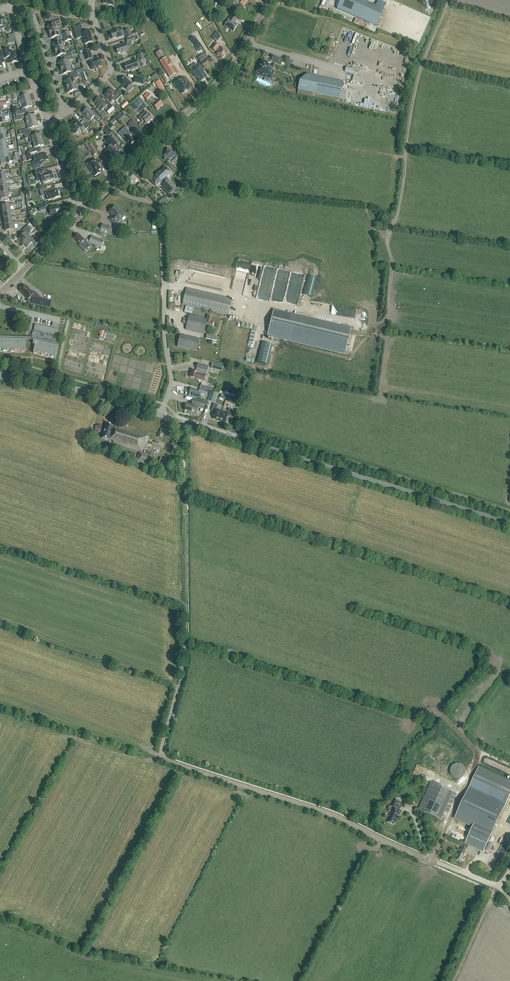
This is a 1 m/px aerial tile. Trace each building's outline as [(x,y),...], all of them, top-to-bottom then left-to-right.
[(376,26),(384,10),(381,8),(362,0),(341,0),(337,9),(376,26)] [(143,15),(148,20),(155,13),(150,8),(143,15)] [(224,26),(228,28),(228,27),(234,31),(238,24),(235,23),(238,18),(233,14),(230,19),(229,19),(224,26)] [(0,18),(0,28),(1,29),(6,28),(7,31),(10,30),(8,23),(5,24),(3,17),(0,18)] [(48,32),(49,33),(58,30),(59,30),(62,29),(60,23),(61,23),(60,20),(52,22),(53,25),(47,27),(48,30),(47,30),(48,32)] [(81,25),(73,28),(77,39),(82,37),(85,44),(93,42),(90,35),(91,34),(89,31),(84,33),(81,25)] [(118,38),(124,36),(124,34),(125,34),(127,39),(132,37),(129,30),(124,31),(124,32),(123,32),(122,28),(114,31),(115,32),(111,33),(113,39),(118,37),(118,38)] [(59,30),(58,30),(49,33),(49,34),(49,36),(50,36),(51,39),(60,36),(59,30)] [(216,31),(211,38),(216,41),(221,34),(216,31)] [(194,37),(190,40),(197,50),(202,47),(194,37)] [(62,42),(53,45),(54,48),(53,48),(54,50),(55,51),(64,48),(62,42)] [(227,52),(221,47),(220,49),(218,48),(220,46),(215,42),(211,48),(215,51),(216,50),(218,51),(216,54),(222,58),(227,52)] [(120,47),(116,49),(118,54),(122,53),(122,54),(128,51),(126,44),(119,46),(120,47)] [(56,57),(63,55),(64,58),(72,56),(71,51),(66,53),(64,48),(55,51),(55,52),(54,52),(55,54),(56,54),(56,57)] [(9,49),(3,51),(5,57),(5,58),(9,57),(11,64),(17,62),(16,56),(17,56),(15,52),(10,54),(9,49)] [(155,53),(159,59),(165,55),(161,49),(155,53)] [(83,53),(86,61),(88,60),(92,59),(90,51),(83,53)] [(143,54),(137,56),(139,60),(137,61),(137,60),(131,62),(131,63),(125,65),(127,72),(131,70),(131,71),(139,68),(139,67),(140,67),(140,68),(141,67),(142,66),(142,65),(142,63),(141,64),(140,62),(145,60),(143,54)] [(65,61),(58,63),(59,66),(60,69),(60,68),(60,69),(70,66),(69,61),(73,60),(72,56),(64,58),(65,61)] [(260,64),(256,72),(261,74),(260,75),(265,77),(265,76),(268,77),(270,74),(271,74),(272,70),(271,70),(273,65),(263,61),(265,57),(261,65),(260,65),(260,64)] [(170,77),(176,73),(166,58),(160,62),(170,77)] [(92,59),(88,60),(90,62),(91,65),(90,66),(91,68),(92,68),(92,69),(94,69),(97,69),(97,68),(102,66),(99,59),(93,61),(92,59)] [(189,68),(191,71),(190,71),(195,77),(196,77),(200,82),(207,77),(203,71),(204,70),(199,64),(197,66),(196,63),(189,68)] [(70,76),(76,74),(77,74),(76,71),(72,72),(70,66),(60,69),(61,70),(60,70),(61,73),(61,72),(62,75),(69,73),(70,76)] [(77,74),(76,74),(70,76),(71,79),(64,81),(65,84),(66,87),(66,86),(66,87),(76,84),(74,79),(79,78),(77,74)] [(300,81),(297,94),(298,89),(339,98),(342,82),(306,75),(300,81)] [(189,89),(185,84),(187,83),(183,76),(173,83),(177,89),(178,88),(179,90),(180,90),(182,94),(189,89)] [(132,85),(125,77),(119,82),(126,89),(132,85)] [(78,90),(76,84),(66,87),(66,88),(67,91),(68,93),(74,91),(75,94),(83,91),(82,89),(78,90)] [(108,99),(111,102),(114,100),(116,102),(122,95),(118,91),(115,93),(112,89),(105,95),(109,99),(108,99)] [(149,94),(145,98),(148,101),(149,99),(153,104),(152,105),(157,110),(163,104),(158,99),(156,101),(152,97),(152,96),(149,94)] [(21,104),(30,101),(29,95),(19,98),(21,104)] [(107,105),(105,103),(99,98),(95,102),(97,105),(97,106),(102,111),(104,109),(109,114),(115,109),(111,106),(108,109),(106,107),(107,105)] [(138,98),(133,103),(138,108),(143,104),(138,98)] [(30,101),(21,104),(22,110),(19,111),(20,115),(27,113),(25,109),(32,107),(30,101)] [(88,108),(83,113),(83,114),(83,113),(90,121),(94,117),(98,121),(102,117),(97,112),(94,115),(88,109),(88,108)] [(116,117),(119,121),(126,115),(123,111),(116,117)] [(147,124),(153,119),(148,114),(145,111),(138,117),(142,122),(143,121),(147,124)] [(27,124),(36,121),(35,115),(25,118),(27,124)] [(79,123),(76,120),(68,126),(72,131),(74,134),(75,133),(75,134),(81,129),(84,132),(89,127),(83,121),(80,125),(78,123),(79,123)] [(36,121),(27,124),(28,129),(19,132),(20,136),(24,135),(32,132),(31,129),(38,127),(36,121)] [(142,134),(137,128),(139,127),(133,121),(128,125),(131,129),(131,133),(137,139),(138,138),(139,138),(140,137),(140,136),(142,134)] [(134,141),(130,136),(129,136),(126,133),(128,131),(125,127),(118,133),(125,140),(125,141),(126,142),(127,142),(130,145),(130,146),(131,144),(132,144),(133,144),(134,143),(134,142),(134,141)] [(32,143),(42,140),(40,134),(33,136),(32,132),(24,135),(25,139),(29,138),(31,143),(32,143)] [(115,142),(111,137),(106,142),(110,146),(106,150),(111,156),(111,155),(115,160),(120,155),(117,151),(120,149),(116,145),(117,144),(115,142)] [(42,140),(32,143),(34,149),(29,150),(30,154),(38,151),(37,148),(44,146),(42,140)] [(94,155),(98,153),(93,144),(88,147),(94,155)] [(169,149),(166,153),(162,157),(167,162),(168,162),(171,165),(174,161),(175,162),(178,159),(175,156),(169,149)] [(182,151),(178,154),(182,158),(183,159),(180,162),(186,169),(190,165),(187,162),(189,160),(186,157),(187,156),(182,151)] [(38,164),(39,165),(40,166),(42,165),(43,164),(43,163),(45,162),(45,161),(48,160),(46,154),(40,156),(39,155),(33,157),(36,165),(38,164)] [(101,169),(95,159),(87,164),(92,173),(92,172),(95,177),(100,174),(98,171),(101,169)] [(156,177),(151,182),(156,187),(161,183),(163,185),(162,185),(170,193),(176,187),(168,179),(168,180),(166,178),(167,177),(168,179),(171,176),(170,174),(171,173),(166,167),(160,172),(156,176),(156,177)] [(42,170),(34,172),(37,181),(42,180),(43,183),(47,182),(47,181),(54,179),(53,174),(53,173),(52,174),(52,172),(43,174),(42,170)] [(0,174),(0,181),(6,180),(6,179),(5,175),(9,175),(9,172),(5,173),(5,174),(0,174)] [(0,181),(0,187),(7,186),(7,185),(6,181),(10,181),(10,178),(6,179),(6,180),(0,181)] [(0,187),(0,193),(8,192),(8,191),(7,187),(11,187),(11,185),(7,185),(7,186),(0,187)] [(53,198),(59,197),(57,189),(51,191),(48,191),(47,188),(40,190),(42,196),(46,194),(48,200),(53,199),(53,198)] [(8,192),(0,193),(1,200),(9,198),(8,194),(12,193),(12,191),(8,191),(8,192)] [(10,205),(2,206),(3,212),(11,211),(10,207),(14,206),(14,204),(9,204),(10,205)] [(57,215),(60,214),(61,213),(59,206),(49,209),(50,213),(50,214),(51,215),(52,216),(56,215),(57,215)] [(111,209),(109,212),(113,216),(110,219),(115,224),(118,221),(118,222),(124,216),(118,209),(119,209),(116,206),(116,207),(115,206),(114,207),(114,206),(111,209)] [(11,211),(3,212),(4,219),(12,217),(11,213),(15,212),(15,210),(11,211)] [(12,217),(4,219),(5,225),(13,224),(12,223),(12,219),(16,218),(16,216),(12,217)] [(13,224),(5,225),(6,231),(14,230),(13,225),(14,225),(15,228),(17,228),(17,224),(17,222),(12,223),(13,224)] [(101,229),(100,232),(108,234),(110,226),(102,224),(100,229),(101,229)] [(24,233),(19,238),(23,242),(29,236),(32,234),(30,231),(32,229),(28,225),(22,231),(24,233)] [(36,236),(41,242),(45,238),(40,233),(36,236)] [(79,246),(84,252),(90,246),(85,240),(79,234),(75,238),(77,241),(77,242),(80,245),(79,246)] [(29,236),(23,242),(28,247),(32,242),(36,245),(40,241),(35,236),(32,239),(29,236)] [(101,247),(103,241),(93,236),(90,242),(101,247)] [(35,292),(34,294),(28,288),(25,285),(24,285),(19,289),(20,290),(20,291),(28,300),(27,301),(31,305),(50,309),(52,301),(42,299),(35,292)] [(182,305),(228,315),(231,298),(186,288),(182,305)] [(184,312),(204,317),(205,310),(186,306),(184,312)] [(267,336),(345,354),(351,328),(274,310),(267,336)] [(212,316),(207,315),(206,319),(189,315),(186,329),(204,334),(206,326),(212,327),(213,322),(211,321),(212,316)] [(242,321),(240,325),(259,331),(261,327),(242,321)] [(43,343),(51,345),(55,345),(57,336),(59,330),(35,325),(34,331),(32,341),(34,341),(43,343)] [(218,341),(219,337),(207,333),(206,338),(218,341)] [(177,347),(197,351),(200,339),(180,334),(177,347)] [(33,353),(41,355),(43,343),(34,341),(33,344),(35,345),(33,353)] [(51,345),(43,343),(41,355),(48,356),(51,345)] [(51,345),(48,356),(56,358),(58,346),(55,345),(51,345)] [(213,363),(211,368),(222,371),(223,366),(213,363)] [(196,379),(199,382),(202,383),(201,382),(201,381),(204,382),(206,376),(205,376),(208,366),(198,364),(197,368),(196,372),(192,371),(191,374),(190,374),(190,376),(191,376),(190,377),(196,379)] [(201,394),(197,393),(198,390),(191,388),(191,389),(190,389),(189,392),(190,392),(189,396),(192,397),(192,396),(200,398),(201,394)] [(211,391),(208,400),(214,402),(217,393),(211,391)] [(206,402),(193,399),(191,404),(190,404),(190,405),(186,404),(184,411),(188,412),(188,414),(196,416),(198,408),(204,409),(206,402)] [(219,421),(222,411),(222,410),(222,411),(217,409),(218,406),(214,404),(212,411),(215,412),(213,419),(217,420),(217,421),(219,421)] [(223,411),(222,411),(219,421),(221,422),(225,423),(227,416),(231,417),(233,410),(229,409),(228,413),(222,411),(223,411)] [(139,452),(136,462),(149,466),(153,456),(141,453),(147,435),(119,426),(118,428),(113,427),(113,426),(107,424),(102,438),(114,442),(113,443),(139,452)] [(158,464),(168,467),(170,460),(161,458),(158,464)] [(463,750),(460,761),(467,763),(470,752),(463,750)] [(458,779),(459,779),(461,779),(462,778),(464,777),(465,776),(465,774),(466,773),(466,771),(466,769),(466,768),(465,767),(464,765),(463,764),(461,763),(460,763),(458,763),(456,763),(455,763),(453,764),(452,765),(451,767),(450,768),(450,769),(450,771),(450,773),(450,774),(451,776),(452,777),(453,778),(455,779),(456,779),(458,779)] [(455,819),(473,827),(466,843),(469,845),(484,852),(506,804),(509,795),(509,781),(479,767),(469,787),(455,819)] [(431,782),(419,810),(437,818),(449,790),(431,782)] [(390,805),(393,806),(388,817),(389,818),(388,822),(394,824),(395,821),(396,821),(398,817),(397,816),(398,814),(399,815),(401,810),(395,807),(396,803),(398,803),(399,801),(393,799),(390,805)] [(462,846),(456,859),(462,862),(469,845),(466,843),(462,841),(460,845),(462,846)]
